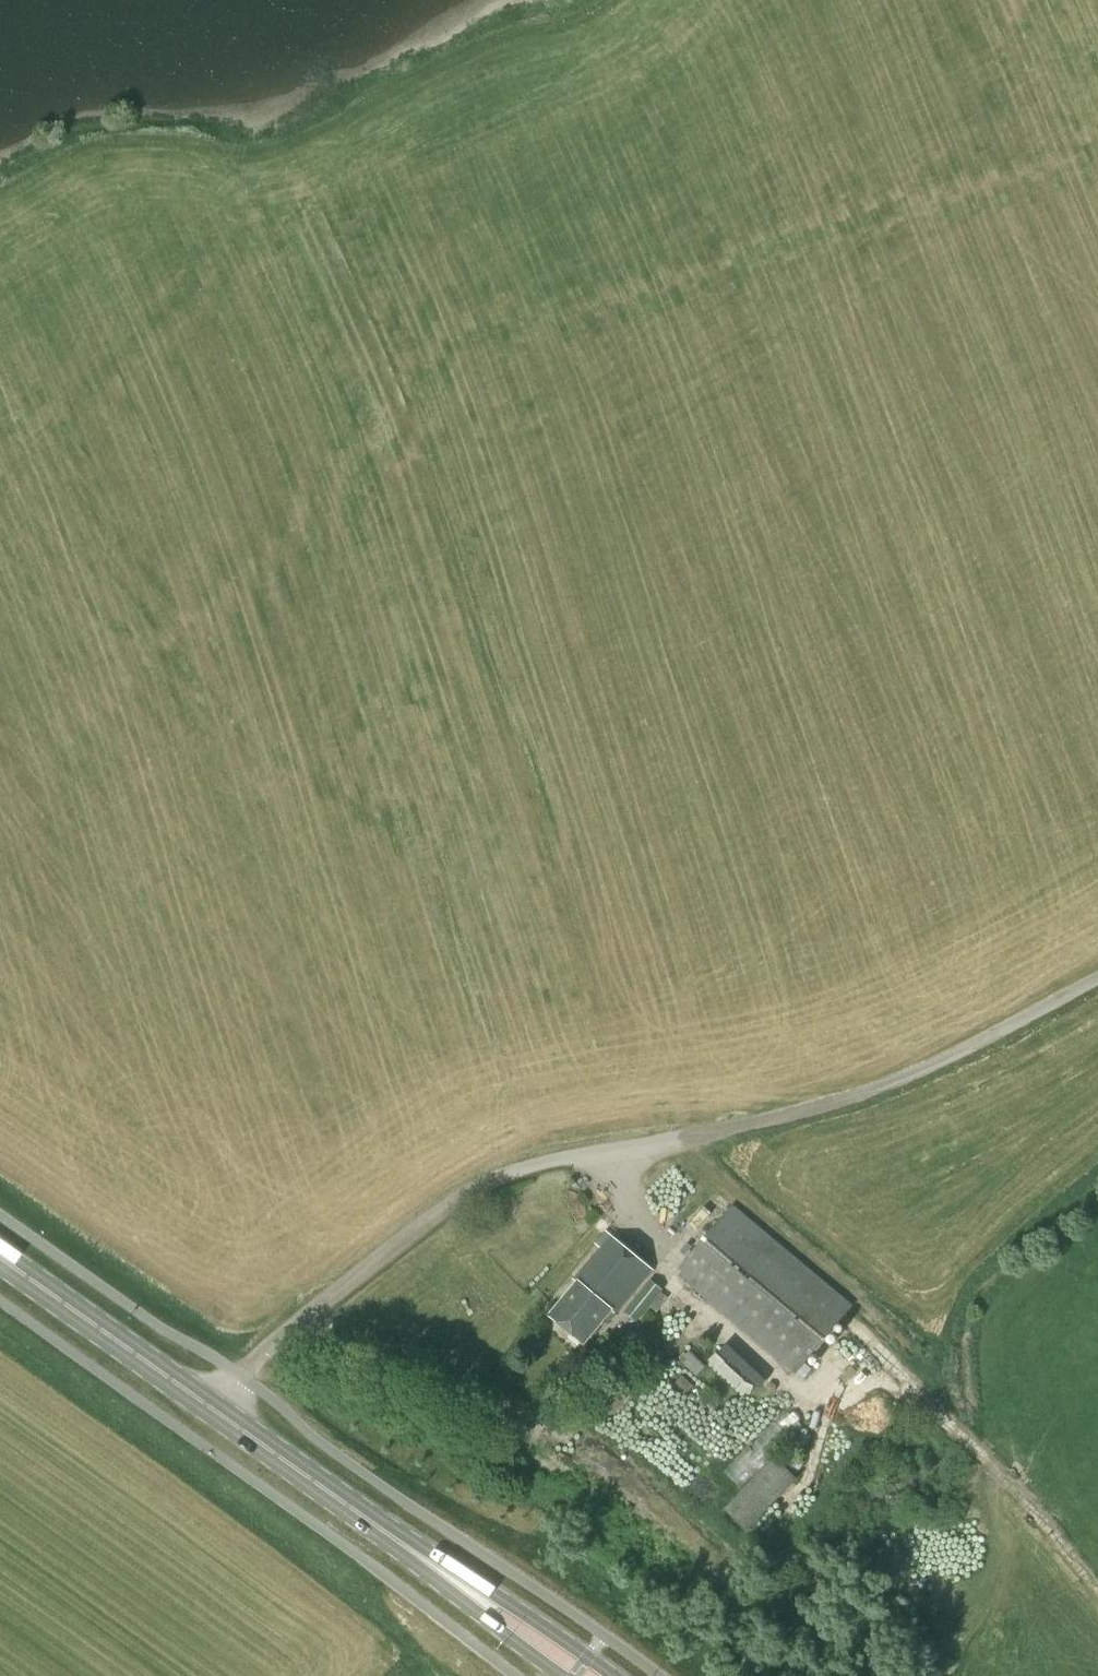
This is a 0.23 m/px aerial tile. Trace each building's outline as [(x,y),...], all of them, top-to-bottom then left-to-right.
[(675,1274),(795,1374),(853,1305),(733,1205),(675,1274)] [(616,1312),(651,1270),(611,1236),(577,1277),(579,1279),(549,1315),(584,1345),(613,1310),(616,1312)] [(651,1280),(636,1299),(647,1308),(660,1292),(662,1289),(651,1280)] [(649,1346),(657,1337),(647,1328),(639,1337),(649,1346)] [(723,1510),(746,1531),(796,1480),(774,1458),(723,1510)]
